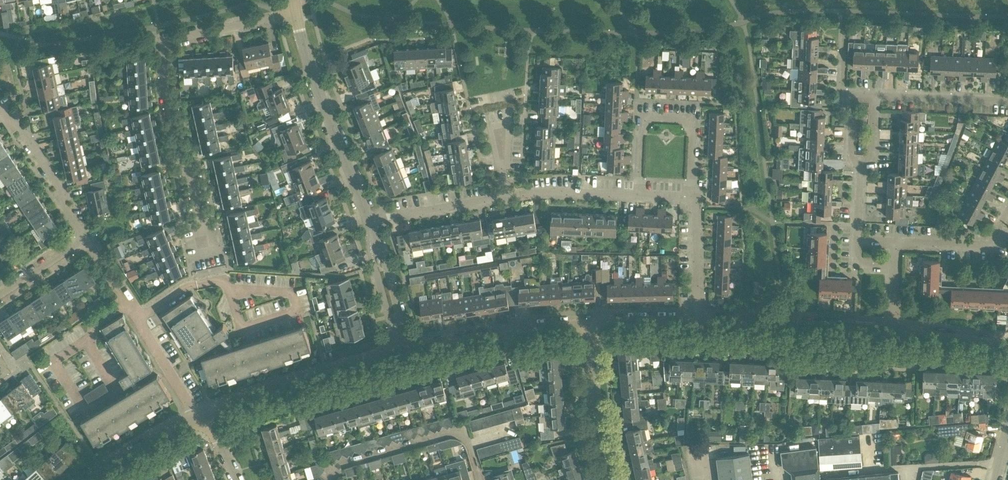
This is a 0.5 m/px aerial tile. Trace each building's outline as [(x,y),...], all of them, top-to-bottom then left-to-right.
[(15,0),(6,0),(8,9),(12,8),(11,1),(15,0)] [(60,2),(53,3),(55,13),(61,12),(60,2)] [(93,14),(97,13),(101,12),(99,5),(91,7),(93,14)] [(791,30),(790,35),(794,40),(794,47),(818,48),(818,50),(823,50),(823,46),(818,45),(818,37),(816,37),(817,28),(800,27),(800,30),(791,30)] [(269,42),(256,45),(260,65),(269,63),(271,72),(281,69),(280,66),(287,64),(285,53),(272,55),(269,42)] [(853,67),(861,67),(864,67),(865,48),(865,42),(849,42),(848,56),(853,57),(853,67)] [(883,73),(888,73),(888,68),(896,68),(897,44),(886,44),(886,49),(885,68),(883,68),(883,73)] [(896,68),(904,69),(906,69),(907,50),(908,50),(908,45),(897,44),(896,68)] [(248,67),(260,65),(256,45),(243,48),(246,61),(239,62),(239,64),(241,72),(242,77),(250,75),(248,67)] [(436,66),(435,47),(425,48),(426,67),(436,66)] [(437,72),(441,72),(441,66),(453,65),(452,48),(446,49),(446,47),(435,47),(436,66),(437,66),(437,72)] [(794,47),(793,57),(818,58),(818,50),(818,48),(794,47)] [(426,67),(425,48),(415,49),(416,68),(426,67)] [(865,48),(864,67),(861,67),(861,72),(866,72),(867,67),(875,67),(875,49),(865,48)] [(351,55),(353,58),(364,54),(368,52),(366,49),(351,55)] [(394,50),(395,69),(406,68),(405,49),(394,50)] [(416,68),(415,49),(405,49),(406,68),(416,68)] [(885,68),(886,49),(875,49),(875,67),(883,68),(885,68)] [(907,50),(906,69),(904,69),(904,74),(909,74),(909,69),(918,69),(918,51),(908,50),(907,50)] [(210,53),(208,53),(209,75),(216,74),(217,84),(222,84),(221,74),(220,52),(220,56),(213,56),(213,54),(210,54),(210,53)] [(223,52),(220,52),(221,74),(228,74),(229,83),(234,83),(232,55),(225,56),(225,53),(223,53),(223,52)] [(196,54),(197,75),(205,75),(205,85),(210,84),(209,75),(208,53),(208,57),(201,57),(201,54),(199,54),(199,53),(196,54)] [(198,85),(197,75),(196,54),(196,57),(189,58),(189,55),(186,55),(186,54),(184,54),(184,57),(184,69),(185,76),(192,76),(193,85),(198,85)] [(370,71),(368,65),(364,54),(353,58),(355,64),(343,69),(347,80),(370,71)] [(930,55),(930,72),(938,72),(937,79),(941,79),(942,56),(941,56),(930,55)] [(942,56),(941,79),(944,79),(944,73),(951,73),(952,56),(942,56)] [(952,56),(951,73),(959,73),(958,80),(962,80),(963,57),(953,56),(952,56)] [(54,73),(52,62),(50,63),(48,57),(34,60),(35,66),(34,66),(36,77),(54,73)] [(127,71),(146,70),(149,69),(149,67),(148,67),(148,64),(145,64),(145,57),(129,58),(129,59),(117,59),(117,65),(127,64),(127,71)] [(793,57),(793,68),(799,68),(817,69),(817,72),(822,72),(822,67),(817,67),(818,58),(793,57)] [(963,57),(962,80),(965,80),(966,73),(973,74),(974,57),(964,57),(963,57)] [(974,57),(973,74),(980,74),(980,80),(983,81),(984,58),(976,57),(974,57)] [(984,58),(983,81),(987,81),(987,74),(995,75),(996,58),(985,58),(984,58)] [(658,63),(658,69),(657,69),(656,93),(660,93),(660,91),(667,92),(668,76),(661,76),(662,63),(658,63)] [(675,65),(675,70),(675,76),(668,76),(667,92),(675,92),(675,94),(678,94),(679,70),(680,70),(680,66),(675,65)] [(701,66),(697,65),(696,71),(696,77),(690,77),(689,92),(697,93),(696,94),(700,95),(701,71),(701,66)] [(543,66),(543,72),(541,72),(540,82),(560,83),(560,67),(543,66)] [(799,68),(799,79),(816,80),(817,72),(817,69),(799,68)] [(656,93),(657,69),(653,69),(653,75),(646,75),(645,80),(645,85),(645,91),(653,91),(653,92),(656,93)] [(128,83),(147,82),(150,81),(150,79),(149,79),(149,76),(146,77),(146,70),(127,71),(118,71),(118,76),(128,76),(128,83)] [(682,92),(689,92),(690,77),(683,76),(683,70),(680,70),(679,70),(678,94),(681,94),(682,92)] [(356,95),(357,99),(375,92),(378,91),(370,71),(347,80),(351,90),(363,85),(365,91),(356,95)] [(701,71),(700,95),(703,95),(703,93),(711,93),(712,78),(705,77),(705,71),(701,71)] [(56,84),(54,73),(36,77),(38,88),(56,84)] [(791,90),(798,90),(816,91),(816,93),(821,94),(821,88),(816,88),(816,80),(799,79),(792,79),(792,90),(791,90)] [(434,85),(437,101),(431,102),(456,98),(454,88),(453,81),(452,81),(450,82),(447,82),(438,84),(434,85)] [(129,95),(147,94),(151,93),(151,91),(150,91),(150,88),(147,88),(147,82),(128,83),(118,83),(119,88),(129,88),(129,95)] [(540,93),(559,93),(560,83),(540,82),(540,93)] [(606,93),(628,94),(629,90),(622,90),(622,82),(607,82),(606,93)] [(59,95),(56,84),(38,88),(41,99),(59,95)] [(259,109),(268,106),(286,98),(282,88),(270,93),(266,84),(255,88),(259,98),(260,98),(261,100),(259,101),(257,105),(259,109)] [(791,90),(791,106),(797,106),(808,107),(808,102),(815,102),(816,93),(816,91),(798,90),(791,90)] [(354,107),(358,117),(376,110),(381,108),(375,92),(357,99),(360,105),(354,107)] [(59,95),(41,99),(43,110),(68,104),(65,93),(59,95)] [(540,103),(559,104),(559,93),(540,93),(540,103)] [(628,98),(628,94),(606,93),(606,104),(622,105),(622,98),(628,98)] [(130,107),(148,106),(151,106),(151,103),(150,103),(150,100),(147,100),(147,94),(129,95),(120,95),(120,100),(129,100),(130,107)] [(286,98),(268,106),(272,116),(266,118),(269,124),(280,120),(278,114),(290,109),(286,98)] [(456,98),(431,102),(433,112),(457,108),(456,98)] [(192,118),(195,117),(213,113),(211,106),(221,104),(220,99),(210,102),(210,101),(192,105),(194,112),(191,112),(192,115),(191,115),(192,118)] [(542,114),(542,119),(556,120),(556,114),(558,115),(559,104),(540,103),(539,114),(542,114)] [(621,111),(622,105),(606,104),(605,114),(627,115),(628,112),(621,111)] [(56,127),(75,123),(82,122),(78,105),(58,109),(59,115),(54,116),(56,127)] [(440,120),(440,121),(459,118),(457,108),(433,112),(434,121),(440,120)] [(801,126),(825,127),(825,115),(816,115),(816,110),(807,109),(801,109),(800,123),(801,123),(801,126)] [(376,110),(358,117),(362,126),(379,119),(376,110)] [(903,110),(902,119),(900,119),(900,130),(918,131),(919,120),(925,120),(925,111),(903,110)] [(215,125),(214,118),(224,116),(222,111),(213,113),(195,117),(196,124),(194,124),(195,127),(194,127),(194,130),(198,129),(215,125)] [(133,122),(134,129),(152,125),(155,124),(155,122),(154,122),(153,120),(151,120),(149,113),(122,119),(123,125),(133,122)] [(710,113),(710,124),(730,125),(730,123),(724,122),(724,113),(710,113)] [(591,124),(592,114),(583,114),(583,124),(591,124)] [(605,114),(605,125),(621,126),(621,119),(627,119),(627,115),(605,114)] [(409,118),(405,120),(407,126),(411,136),(416,134),(410,118),(409,118)] [(456,134),(455,130),(461,129),(459,118),(440,121),(442,131),(438,132),(439,137),(456,134)] [(379,119),(362,126),(365,136),(383,129),(379,119)] [(537,125),(536,135),(555,136),(556,120),(542,119),(542,125),(537,125)] [(956,127),(957,127),(955,132),(959,134),(961,129),(964,122),(957,121),(956,127)] [(59,138),(78,134),(75,123),(56,127),(59,138)] [(197,142),(200,141),(218,137),(216,130),(226,128),(225,123),(215,125),(198,129),(199,135),(197,136),(197,139),(196,139),(197,142)] [(272,128),(276,137),(275,143),(276,146),(284,142),(302,135),(298,124),(285,129),(283,123),(272,128)] [(710,124),(709,134),(723,135),(724,127),(730,127),(730,125),(710,124)] [(152,125),(134,129),(125,131),(126,136),(135,134),(137,141),(155,137),(158,136),(157,134),(156,131),(154,132),(152,125)] [(621,126),(605,125),(605,136),(627,137),(627,133),(620,133),(621,126)] [(801,126),(800,128),(800,130),(803,133),(806,133),(805,137),(824,137),(825,127),(801,126)] [(965,127),(963,132),(969,136),(972,131),(965,127)] [(369,146),(376,143),(378,147),(389,143),(383,129),(365,136),(369,146)] [(900,130),(900,141),(918,142),(918,131),(900,130)] [(58,145),(60,144),(61,149),(80,144),(78,134),(59,138),(56,138),(58,145)] [(218,137),(200,141),(202,147),(199,148),(200,150),(199,151),(199,153),(221,148),(219,141),(229,139),(228,134),(218,137)] [(442,138),(443,147),(448,146),(449,152),(467,149),(466,138),(457,140),(456,134),(439,137),(439,138),(442,138)] [(709,134),(709,146),(729,146),(729,144),(723,144),(723,135),(709,134)] [(307,146),(302,135),(284,142),(286,148),(281,150),(285,161),(296,157),(294,151),(307,146)] [(536,135),(536,146),(555,146),(555,136),(536,135)] [(604,148),(608,148),(608,146),(620,147),(620,141),(626,141),(627,137),(605,136),(604,148)] [(139,152),(157,148),(161,148),(160,146),(159,146),(159,143),(156,144),(155,137),(137,141),(127,143),(128,148),(138,146),(139,152)] [(805,137),(805,147),(824,148),(824,137),(805,137)] [(1002,141),(1002,140),(998,138),(993,148),(1007,156),(1007,144),(1002,141)] [(900,141),(899,152),(918,153),(918,142),(900,141)] [(1,142),(0,143),(0,158),(9,153),(1,142)] [(82,155),(80,144),(61,149),(63,159),(82,155)] [(554,157),(555,146),(536,146),(535,156),(554,157)] [(608,146),(608,148),(608,158),(629,159),(630,155),(624,155),(624,147),(620,147),(608,146)] [(708,156),(708,157),(714,157),(714,156),(722,156),(722,148),(729,148),(729,146),(709,146),(708,156)] [(824,148),(805,147),(800,147),(800,158),(804,158),(823,159),(824,148)] [(157,148),(139,152),(130,155),(131,160),(140,158),(142,165),(160,161),(160,160),(163,160),(162,156),(162,157),(161,154),(159,155),(157,148)] [(378,165),(396,158),(392,148),(374,155),(378,165)] [(988,157),(987,158),(1002,166),(1005,159),(1007,160),(1007,156),(993,148),(988,157)] [(450,162),(469,159),(467,149),(449,152),(450,162)] [(899,152),(899,163),(917,163),(918,153),(899,152)] [(9,153),(0,158),(0,172),(1,173),(16,164),(9,153)] [(213,172),(216,171),(234,167),(232,160),(242,158),(241,153),(231,155),(214,159),(215,166),(213,166),(213,169),(212,169),(213,172)] [(85,165),(82,155),(63,159),(66,170),(85,165)] [(554,167),(554,157),(535,156),(535,166),(554,167)] [(714,157),(713,167),(734,168),(734,166),(727,165),(728,157),(722,156),(714,156),(714,157)] [(378,165),(382,174),(399,167),(396,158),(378,165)] [(419,171),(422,170),(426,169),(423,158),(419,159),(420,163),(417,164),(419,171)] [(629,163),(629,159),(608,158),(607,170),(623,170),(623,163),(629,163)] [(800,158),(799,169),(810,170),(814,170),(823,170),(823,159),(804,158),(800,158)] [(1003,178),(1004,176),(998,172),(1002,166),(987,158),(982,168),(1003,178)] [(289,170),(293,181),(316,173),(311,161),(300,165),(297,159),(281,165),(284,172),(289,170)] [(452,172),(471,169),(469,159),(450,162),(452,172)] [(899,163),(898,173),(906,173),(906,174),(917,174),(917,163),(899,163)] [(16,164),(1,173),(8,184),(23,174),(16,164)] [(66,170),(68,180),(76,178),(77,184),(88,182),(85,165),(66,170)] [(215,181),(215,183),(236,179),(235,172),(245,170),(244,165),(234,167),(216,171),(218,177),(215,178),(216,181),(215,181)] [(382,174),(386,184),(403,177),(399,167),(382,174)] [(713,167),(713,178),(727,179),(727,170),(734,170),(734,168),(713,167)] [(992,185),(996,178),(1001,181),(1003,178),(982,168),(977,177),(992,185)] [(448,184),(454,183),(473,180),(471,169),(452,172),(446,174),(448,184)] [(823,170),(814,170),(810,170),(809,180),(814,180),(832,181),(832,184),(837,184),(837,179),(832,179),(832,170),(823,170)] [(143,180),(144,187),(163,183),(166,182),(165,180),(164,180),(164,177),(161,178),(159,171),(142,174),(142,175),(132,177),(133,182),(143,180)] [(906,184),(906,174),(906,173),(898,173),(888,172),(888,181),(887,183),(906,184)] [(291,204),(299,201),(317,193),(315,187),(320,185),(316,173),(293,181),(297,192),(288,195),(291,204)] [(30,185),(23,174),(8,184),(15,195),(30,185)] [(236,179),(215,183),(219,183),(220,189),(218,190),(218,192),(217,192),(218,195),(239,190),(238,183),(248,181),(247,176),(236,179)] [(407,187),(403,177),(386,184),(390,194),(407,187)] [(977,177),(976,180),(972,187),(993,198),(995,194),(989,191),(992,185),(977,177)] [(713,178),(712,189),(733,190),(733,188),(726,187),(727,179),(713,178)] [(423,181),(426,192),(432,190),(429,179),(423,181)] [(832,192),(832,184),(832,181),(814,180),(813,191),(832,192)] [(87,191),(92,213),(108,210),(103,190),(106,189),(104,181),(92,183),(93,190),(87,191)] [(905,195),(906,184),(887,183),(888,181),(883,181),(883,186),(888,186),(887,194),(905,195)] [(163,183),(144,187),(135,189),(136,194),(146,192),(147,198),(165,195),(165,194),(168,194),(168,191),(167,192),(166,189),(164,189),(163,183)] [(22,206),(37,196),(30,185),(15,195),(22,206)] [(972,187),(971,190),(967,196),(982,204),(985,198),(991,201),(993,198),(972,187)] [(224,206),(234,204),(234,208),(243,206),(240,195),(250,193),(249,188),(239,190),(218,195),(221,194),(223,201),(221,202),(221,204),(220,204),(220,207),(224,206)] [(712,189),(712,200),(726,201),(726,192),(733,192),(733,190),(712,189)] [(808,202),(813,202),(831,203),(831,205),(836,205),(836,201),(831,201),(832,192),(813,191),(808,190),(808,202)] [(304,218),(304,219),(331,209),(327,197),(320,199),(317,193),(299,201),(301,206),(300,206),(302,211),(301,212),(301,214),(301,215),(302,216),(303,217),(304,218)] [(887,205),(905,206),(913,206),(913,195),(905,195),(887,194),(887,203),(887,205)] [(137,200),(138,205),(148,203),(150,209),(168,206),(171,205),(171,203),(170,203),(169,200),(166,201),(165,195),(147,198),(137,200)] [(22,206),(29,217),(45,207),(37,196),(22,206)] [(967,196),(964,201),(962,206),(983,217),(984,214),(978,210),(982,204),(967,196)] [(812,212),(804,212),(803,220),(820,221),(820,213),(830,214),(831,205),(831,203),(813,202),(812,212)] [(887,208),(886,216),(896,216),(895,224),(908,225),(908,217),(905,217),(905,206),(887,205),(887,203),(882,202),(882,207),(887,208)] [(168,206),(150,209),(150,210),(140,212),(141,217),(151,215),(152,222),(158,221),(165,219),(170,218),(174,217),(173,215),(172,215),(171,212),(169,213),(168,206)] [(962,206),(957,215),(972,223),(975,216),(981,220),(983,217),(962,206)] [(52,218),(45,207),(29,217),(37,227),(52,218)] [(227,227),(231,226),(249,222),(247,215),(257,213),(256,208),(246,211),(246,210),(228,214),(230,221),(227,222),(228,224),(227,224),(227,227)] [(639,229),(640,208),(636,208),(636,214),(629,213),(628,229),(639,229)] [(640,208),(639,229),(650,230),(651,214),(644,214),(644,208),(640,208)] [(304,239),(307,238),(324,232),(326,231),(324,225),(335,221),(331,209),(304,219),(306,226),(308,226),(309,229),(307,229),(302,235),(304,239)] [(660,230),(661,209),(657,209),(657,214),(651,214),(650,230),(660,230)] [(666,209),(661,209),(660,230),(672,231),(673,215),(665,215),(666,209)] [(523,214),(526,233),(536,231),(533,212),(523,214)] [(573,233),(574,213),(551,212),(550,232),(573,233)] [(595,234),(596,214),(574,213),(573,233),(595,234)] [(526,233),(523,214),(513,216),(516,234),(526,233)] [(616,235),(617,215),(596,214),(595,234),(616,235)] [(717,224),(732,225),(732,216),(718,215),(717,224)] [(516,234),(513,216),(503,217),(506,236),(516,234)] [(492,219),(493,221),(487,222),(488,229),(489,237),(495,236),(496,238),(506,236),(503,217),(492,219)] [(0,220),(0,230),(3,234),(9,229),(10,229),(3,218),(1,220),(0,220)] [(52,218),(37,227),(36,227),(44,239),(38,243),(42,249),(59,238),(55,232),(59,229),(52,218)] [(488,229),(482,230),(480,219),(470,221),(474,245),(490,242),(489,237),(488,229)] [(230,236),(229,236),(230,239),(233,238),(251,234),(250,227),(259,225),(258,220),(249,222),(231,226),(232,233),(230,234),(230,236)] [(463,241),(473,239),(474,245),(470,221),(460,222),(463,241)] [(460,222),(450,224),(453,243),(463,241),(460,222)] [(450,224),(439,226),(443,245),(453,243),(450,224)] [(738,225),(732,225),(717,224),(717,236),(732,236),(732,229),(738,229),(738,225)] [(433,246),(443,245),(439,226),(429,228),(433,246)] [(820,226),(820,233),(810,232),(809,264),(816,265),(815,278),(819,278),(819,294),(851,296),(852,279),(840,279),(840,276),(835,275),(831,275),(830,278),(825,278),(826,254),(829,254),(829,245),(826,244),(827,233),(826,233),(826,227),(820,226)] [(423,248),(433,246),(429,228),(420,229),(423,248)] [(17,240),(9,229),(3,234),(10,245),(17,240)] [(166,236),(163,229),(138,240),(139,244),(148,240),(151,247),(168,240),(171,239),(170,236),(169,234),(166,236)] [(420,229),(409,231),(410,233),(404,234),(405,240),(406,250),(412,249),(412,250),(423,248),(420,229)] [(236,250),(254,246),(252,239),(267,235),(266,230),(251,234),(233,238),(235,244),(232,245),(233,248),(232,248),(233,250),(236,250)] [(318,240),(322,252),(341,246),(337,233),(326,237),(324,232),(307,238),(307,240),(311,239),(312,243),(318,240)] [(731,246),(732,236),(717,236),(717,246),(731,246)] [(156,258),(173,251),(176,249),(175,247),(174,248),(173,245),(171,246),(168,240),(151,247),(143,250),(145,255),(153,252),(156,258)] [(562,240),(561,251),(571,251),(572,240),(562,240)] [(264,243),(254,246),(236,250),(237,256),(234,257),(235,259),(235,261),(238,261),(240,262),(256,257),(255,250),(265,248),(264,243)] [(119,257),(124,254),(120,245),(115,248),(119,257)] [(341,246),(322,252),(315,254),(320,262),(321,266),(320,267),(322,272),(336,268),(334,262),(346,258),(341,246)] [(737,246),(731,246),(717,246),(716,259),(730,259),(731,250),(737,250),(737,246)] [(11,271),(19,266),(7,248),(3,251),(9,260),(4,264),(7,269),(9,268),(11,271)] [(147,261),(149,266),(158,263),(161,269),(178,262),(181,261),(180,258),(179,259),(178,256),(176,257),(173,251),(156,258),(147,261)] [(556,256),(556,259),(560,259),(559,251),(549,251),(549,256),(556,256)] [(560,254),(560,251),(559,251),(560,259),(571,259),(571,254),(560,254)] [(937,255),(923,254),(921,292),(937,293),(937,297),(950,298),(950,305),(1007,308),(1007,291),(1003,291),(1004,288),(994,287),(993,290),(972,289),(972,286),(962,286),(962,289),(938,288),(938,282),(941,282),(942,272),(938,272),(939,261),(937,261),(937,255)] [(743,267),(736,267),(736,269),(730,268),(730,259),(716,259),(715,272),(730,273),(736,273),(736,270),(742,271),(743,267)] [(178,262),(161,269),(146,275),(148,280),(163,274),(165,280),(183,273),(185,271),(184,269),(183,269),(183,267),(180,268),(178,262)] [(75,273),(85,289),(96,281),(86,266),(75,273)] [(594,280),(601,280),(601,269),(592,269),(592,275),(590,275),(589,273),(587,273),(586,275),(586,277),(584,277),(584,281),(583,281),(584,299),(596,298),(594,280)] [(127,272),(131,281),(137,278),(134,270),(127,272)] [(715,272),(715,284),(729,284),(730,273),(715,272)] [(74,296),(85,289),(75,273),(64,280),(74,296)] [(640,273),(636,273),(636,277),(630,277),(630,283),(629,283),(630,299),(637,299),(637,300),(641,300),(640,273)] [(651,277),(644,277),(644,273),(640,273),(641,300),(644,300),(644,298),(651,298),(651,277)] [(426,274),(410,277),(411,284),(421,282),(421,280),(427,279),(426,274)] [(550,277),(551,283),(552,301),(563,300),(561,279),(561,276),(550,277)] [(663,299),(662,276),(657,276),(657,283),(652,283),(651,277),(651,298),(658,298),(658,299),(663,299)] [(662,276),(663,299),(665,299),(665,298),(673,298),(673,282),(665,282),(665,276),(662,276)] [(519,303),(531,303),(529,277),(525,278),(525,285),(518,286),(519,303)] [(531,303),(541,302),(540,284),(540,280),(536,280),(536,279),(535,278),(534,277),(533,277),(529,277),(531,303)] [(619,301),(618,277),(614,277),(614,284),(607,284),(608,300),(615,299),(615,301),(619,301)] [(623,277),(618,277),(619,301),(622,301),(622,299),(630,299),(629,283),(623,283),(623,277)] [(328,299),(354,292),(353,287),(352,288),(349,278),(326,284),(328,292),(326,293),(328,299)] [(572,278),(561,279),(563,300),(573,300),(572,282),(572,278)] [(63,303),(74,296),(64,280),(53,288),(63,303)] [(583,281),(572,282),(573,300),(584,299),(583,281)] [(495,286),(494,286),(498,308),(509,307),(506,291),(512,290),(511,285),(505,286),(503,283),(496,284),(495,286)] [(551,283),(540,284),(541,302),(552,301),(551,283)] [(715,284),(715,291),(717,291),(717,295),(728,296),(728,292),(729,292),(729,284),(715,284)] [(480,294),(474,295),(477,312),(487,310),(483,288),(483,286),(479,286),(480,294)] [(494,286),(483,288),(487,310),(498,308),(494,286)] [(52,310),(63,303),(53,288),(42,295),(52,310)] [(334,313),(355,307),(354,304),(356,304),(355,298),(356,297),(354,292),(328,299),(330,306),(332,306),(334,313)] [(442,296),(441,296),(441,293),(436,294),(437,297),(431,298),(434,316),(444,314),(445,314),(442,300),(442,296)] [(463,296),(462,293),(458,294),(459,297),(452,298),(452,295),(455,316),(466,314),(463,296)] [(97,306),(108,299),(104,294),(93,301),(94,302),(97,306)] [(431,298),(427,299),(426,294),(419,295),(420,300),(423,318),(434,316),(431,298)] [(42,295),(31,302),(41,317),(52,310),(42,295)] [(192,352),(195,356),(230,332),(224,324),(215,330),(192,295),(166,312),(168,315),(169,319),(168,322),(173,329),(175,329),(178,331),(182,337),(183,340),(182,343),(187,350),(190,351),(192,352)] [(447,295),(448,299),(442,300),(445,314),(444,314),(445,317),(455,316),(452,295),(447,295)] [(466,314),(477,312),(474,295),(463,296),(466,314)] [(31,302),(20,309),(30,325),(41,317),(31,302)] [(83,309),(86,313),(97,306),(94,302),(83,309)] [(336,328),(362,321),(361,316),(360,316),(358,310),(356,311),(355,307),(334,313),(336,321),(334,321),(336,328)] [(20,309),(9,316),(20,332),(21,331),(23,334),(28,331),(26,327),(30,325),(20,309)] [(86,313),(83,309),(72,316),(74,321),(86,313)] [(125,316),(123,314),(103,327),(129,370),(120,376),(125,385),(154,368),(151,363),(151,361),(150,357),(148,354),(145,351),(143,350),(138,342),(138,341),(137,337),(135,333),(132,331),(131,330),(126,322),(126,320),(125,316)] [(997,314),(997,322),(1006,322),(1006,314),(997,314)] [(20,332),(9,316),(0,323),(0,327),(8,339),(20,332)] [(72,316),(71,316),(61,323),(64,328),(74,321),(72,316)] [(364,326),(362,321),(336,328),(337,335),(340,334),(342,342),(353,339),(354,340),(359,339),(359,338),(365,336),(362,326),(364,326)] [(53,335),(64,328),(61,323),(50,330),(53,335)] [(304,324),(202,358),(203,362),(199,363),(197,368),(205,380),(210,381),(210,382),(211,382),(211,381),(219,378),(220,381),(229,378),(228,376),(236,373),(237,376),(253,371),(252,368),(260,365),(261,368),(262,367),(262,365),(269,362),(270,365),(287,360),(286,358),(294,355),(295,357),(303,354),(302,351),(310,349),(313,350),(304,324)] [(42,342),(53,335),(50,330),(48,328),(37,335),(39,337),(42,342)] [(333,349),(329,336),(324,338),(327,351),(333,349)] [(42,342),(39,337),(33,341),(32,339),(27,343),(31,350),(37,346),(36,345),(42,342)] [(31,350),(27,343),(12,352),(16,359),(31,350)] [(659,355),(658,343),(649,344),(651,356),(659,355)] [(618,347),(619,359),(637,358),(643,357),(642,351),(634,352),(634,346),(618,347)] [(544,355),(545,361),(537,362),(537,368),(541,368),(561,366),(560,354),(544,355)] [(520,372),(528,369),(525,356),(516,359),(520,372)] [(618,371),(620,370),(620,372),(636,370),(638,370),(637,358),(619,359),(619,363),(618,363),(618,371)] [(671,361),(664,361),(666,379),(676,379),(682,380),(683,360),(671,359),(671,361)] [(683,360),(682,380),(693,381),(694,381),(695,360),(683,360)] [(705,387),(705,383),(707,361),(695,360),(694,381),(700,381),(700,387),(705,387)] [(724,384),(725,371),(719,370),(719,361),(707,361),(705,383),(724,384)] [(730,384),(730,377),(742,378),(743,362),(731,362),(731,371),(725,371),(724,384),(730,384)] [(754,385),(754,383),(755,363),(743,362),(742,378),(742,385),(754,385)] [(510,384),(519,381),(515,368),(507,370),(505,363),(493,366),(497,381),(509,378),(510,384)] [(755,363),(754,383),(766,384),(767,363),(755,363)] [(779,364),(767,363),(766,384),(770,384),(770,386),(773,389),(781,389),(784,386),(785,366),(779,366),(779,364)] [(481,369),(486,384),(497,381),(493,366),(481,369)] [(542,380),(547,379),(562,378),(561,366),(541,368),(542,380)] [(470,372),(474,387),(486,384),(481,369),(470,372)] [(530,374),(528,369),(520,372),(523,382),(526,381),(525,375),(530,374)] [(638,370),(636,370),(620,372),(621,383),(641,381),(640,370),(638,370)] [(924,370),(923,391),(930,392),(930,394),(935,395),(936,371),(924,370)] [(947,392),(948,392),(948,371),(936,371),(935,395),(935,399),(941,399),(941,394),(947,394),(947,392)] [(948,371),(948,392),(959,393),(960,372),(948,371)] [(476,394),(474,387),(470,372),(458,376),(460,384),(453,385),(457,399),(476,394)] [(971,396),(971,393),(971,388),(972,372),(960,372),(959,393),(959,392),(971,393),(971,396)] [(971,388),(971,393),(979,393),(979,396),(983,397),(983,389),(984,373),(972,372),(971,388)] [(996,394),(996,373),(984,373),(983,389),(983,397),(988,397),(988,394),(996,394)] [(22,382),(11,390),(22,405),(23,405),(26,410),(36,402),(36,399),(34,396),(37,393),(25,377),(21,380),(22,382)] [(160,377),(84,423),(95,442),(96,442),(96,441),(103,437),(105,439),(113,434),(112,432),(119,428),(120,431),(128,426),(127,426),(131,424),(130,422),(136,417),(138,419),(141,417),(141,418),(149,413),(148,410),(155,406),(156,408),(164,403),(162,401),(170,396),(170,397),(171,396),(160,377)] [(437,382),(428,384),(433,401),(434,405),(440,403),(439,399),(446,397),(440,377),(436,378),(437,382)] [(797,377),(797,383),(790,382),(790,395),(796,395),(796,392),(803,393),(803,398),(808,398),(809,377),(797,377)] [(809,377),(808,398),(820,398),(820,393),(821,378),(809,377)] [(547,379),(548,391),(563,390),(562,378),(547,379)] [(827,402),(832,402),(833,378),(821,378),(820,393),(820,398),(827,399),(827,402)] [(851,385),(845,384),(845,379),(833,378),(832,402),(837,402),(851,403),(851,402),(850,402),(851,385)] [(851,385),(850,402),(851,402),(868,403),(869,400),(870,380),(857,379),(857,385),(851,385)] [(880,404),(881,396),(881,380),(870,380),(869,400),(876,400),(876,404),(880,404)] [(881,396),(893,397),(893,381),(881,380),(881,396)] [(433,401),(428,384),(427,381),(424,382),(425,385),(416,387),(421,404),(420,404),(422,409),(428,407),(426,402),(433,401)] [(642,386),(641,381),(621,383),(622,395),(638,394),(637,387),(642,386)] [(904,397),(904,400),(911,400),(912,388),(905,388),(906,382),(893,381),(893,397),(904,397)] [(412,389),(404,391),(408,408),(409,412),(415,411),(414,406),(420,404),(421,404),(416,387),(415,384),(411,386),(412,389)] [(404,391),(403,388),(399,389),(399,392),(391,394),(396,411),(395,411),(396,416),(403,414),(401,409),(408,408),(404,391)] [(22,405),(11,390),(0,398),(12,413),(12,412),(22,405)] [(549,403),(543,403),(543,404),(548,403),(564,402),(563,390),(548,391),(549,403)] [(387,396),(379,398),(383,415),(384,419),(390,418),(389,413),(395,411),(396,411),(391,394),(390,392),(386,393),(387,396)] [(648,399),(638,400),(638,394),(622,395),(623,407),(646,405),(646,404),(649,404),(648,399)] [(379,398),(378,395),(373,396),(374,399),(366,402),(370,419),(372,423),(377,422),(376,417),(383,415),(379,398)] [(0,398),(0,419),(4,425),(9,421),(8,419),(14,414),(12,412),(12,413),(0,398)] [(364,420),(370,419),(366,402),(365,399),(361,400),(362,403),(353,405),(358,422),(359,427),(365,425),(364,420)] [(565,414),(564,402),(548,403),(543,404),(544,411),(541,412),(541,415),(540,415),(549,415),(565,414)] [(353,405),(353,403),(349,404),(350,406),(341,409),(346,425),(347,430),(353,428),(352,424),(358,422),(353,405)] [(646,416),(643,416),(642,411),(646,410),(646,405),(623,407),(625,419),(632,419),(633,425),(647,422),(646,416)] [(35,422),(39,427),(57,413),(53,406),(45,412),(46,414),(35,422)] [(339,427),(346,425),(341,409),(340,406),(336,407),(337,410),(329,413),(333,429),(335,434),(340,432),(339,427)] [(512,408),(512,409),(515,419),(515,420),(524,418),(520,406),(512,408)] [(309,409),(304,411),(309,428),(311,427),(314,427),(309,409)] [(515,419),(512,409),(506,410),(509,421),(515,419)] [(327,431),(333,429),(329,413),(328,410),(324,411),(325,414),(316,416),(322,437),(328,436),(327,431)] [(501,412),(504,422),(509,421),(506,410),(501,412)] [(304,411),(298,413),(303,430),(309,428),(304,411)] [(959,421),(958,413),(947,414),(947,422),(959,421)] [(555,437),(554,427),(566,426),(565,414),(549,415),(540,415),(540,422),(543,422),(544,431),(541,431),(541,438),(555,437)] [(979,422),(984,422),(983,414),(972,415),(972,423),(979,422)] [(54,419),(38,431),(42,435),(52,428),(57,424),(61,430),(66,426),(59,415),(54,419)] [(439,420),(440,424),(443,426),(448,428),(449,426),(452,427),(455,422),(452,420),(451,416),(439,420)] [(480,418),(483,428),(488,427),(486,416),(480,418)] [(475,419),(478,430),(483,428),(480,418),(475,419)] [(470,421),(472,431),(478,430),(475,419),(470,421)] [(427,427),(430,429),(436,432),(437,429),(440,431),(443,426),(440,424),(439,420),(426,423),(427,427)] [(28,435),(39,427),(35,422),(25,430),(28,435)] [(648,428),(647,422),(633,425),(634,430),(627,432),(629,444),(648,440),(645,429),(648,428)] [(427,434),(430,429),(427,427),(426,423),(413,427),(415,431),(418,432),(423,435),(424,433),(427,434)] [(968,423),(939,425),(938,426),(939,435),(940,435),(956,434),(964,436),(961,445),(967,447),(968,446),(979,448),(982,434),(965,430),(966,427),(969,427),(968,423)] [(281,436),(292,433),(290,428),(279,431),(277,424),(263,429),(267,440),(281,436)] [(740,424),(740,434),(740,440),(745,440),(745,434),(748,434),(748,424),(740,424)] [(863,424),(851,425),(851,434),(863,433),(863,424)] [(401,430),(402,435),(405,436),(410,439),(412,436),(414,438),(418,432),(415,431),(413,427),(401,430)] [(28,435),(25,430),(14,438),(18,443),(28,435)] [(389,434),(390,438),(392,440),(398,443),(399,440),(402,441),(405,436),(402,435),(401,430),(389,434)] [(38,431),(28,438),(32,443),(33,444),(35,443),(43,437),(42,435),(38,431)] [(389,445),(392,440),(390,438),(389,434),(376,438),(377,442),(380,443),(385,446),(387,444),(389,445)] [(684,434),(679,435),(676,435),(677,446),(682,444),(682,445),(684,444),(684,434)] [(818,438),(820,469),(862,466),(860,435),(818,438)] [(281,436),(267,440),(270,452),(284,448),(281,436)] [(518,449),(523,447),(520,437),(514,438),(517,449),(518,449)] [(7,451),(18,443),(14,438),(4,446),(7,451)] [(21,451),(32,443),(28,438),(18,446),(21,451)] [(365,446),(367,447),(373,450),(374,447),(377,449),(380,443),(377,442),(376,438),(364,441),(365,446)] [(318,451),(315,439),(310,440),(309,441),(313,452),(318,451)] [(652,439),(648,440),(629,444),(632,456),(647,452),(654,451),(652,439)] [(509,440),(504,441),(506,452),(512,450),(509,440)] [(364,441),(351,445),(353,449),(355,450),(360,453),(362,451),(364,452),(367,447),(365,446),(364,441)] [(66,442),(56,450),(68,464),(78,456),(66,442)] [(439,442),(427,445),(428,449),(429,451),(441,448),(439,442)] [(561,457),(564,467),(579,462),(575,450),(568,453),(565,442),(551,446),(555,459),(561,457)] [(493,444),(488,446),(491,456),(496,455),(493,444)] [(353,449),(351,445),(339,448),(340,453),(342,454),(348,457),(349,454),(352,456),(355,450),(353,449)] [(901,453),(901,445),(888,445),(888,464),(896,464),(896,453),(901,453)] [(18,446),(7,454),(9,457),(11,459),(21,451),(18,446)] [(483,447),(477,449),(480,459),(486,457),(483,447)] [(817,447),(781,452),(783,464),(791,470),(793,479),(821,479),(817,447)] [(190,454),(195,467),(209,462),(204,448),(190,454)] [(273,464),(288,460),(284,448),(270,452),(273,464)] [(339,459),(342,454),(340,453),(339,448),(326,452),(327,456),(335,461),(337,458),(339,459)] [(58,473),(68,464),(56,450),(46,459),(58,473)] [(316,464),(322,463),(318,451),(313,452),(316,464)] [(632,456),(634,467),(656,462),(654,462),(653,458),(648,459),(647,452),(632,456)] [(752,477),(753,477),(749,453),(716,458),(719,479),(727,479),(752,477)] [(0,460),(0,466),(1,466),(6,471),(13,466),(9,461),(11,459),(9,457),(7,454),(5,455),(0,460)] [(674,464),(676,463),(677,469),(684,468),(681,457),(673,459),(674,464)] [(381,458),(369,462),(370,465),(371,469),(383,466),(382,462),(381,458)] [(47,479),(50,479),(58,473),(46,459),(36,468),(47,479)] [(277,476),(291,472),(288,460),(273,464),(277,476)] [(177,461),(172,463),(177,475),(182,473),(177,461)] [(212,470),(209,462),(195,467),(198,476),(212,470)] [(560,474),(566,472),(568,478),(583,473),(579,462),(564,467),(558,469),(560,474)] [(657,467),(656,462),(634,467),(637,479),(652,476),(650,469),(657,467)] [(322,463),(316,464),(311,466),(314,477),(320,476),(324,470),(322,468),(323,467),(322,463)] [(358,469),(357,465),(345,468),(347,476),(359,473),(358,469)] [(448,473),(446,466),(434,469),(436,476),(437,479),(450,479),(448,473)] [(36,468),(26,476),(30,479),(47,479),(36,468)] [(448,473),(450,479),(463,479),(460,469),(448,473)] [(212,470),(198,476),(200,479),(216,479),(212,470)] [(499,479),(509,479),(511,479),(509,471),(498,474),(499,479)] [(536,477),(534,472),(534,471),(529,473),(527,477),(528,479),(537,479),(536,477)] [(968,475),(952,471),(950,479),(966,479),(968,475)] [(278,479),(298,479),(296,478),(293,478),(291,472),(277,476),(278,479)] [(898,472),(826,479),(827,479),(899,479),(898,472)]
